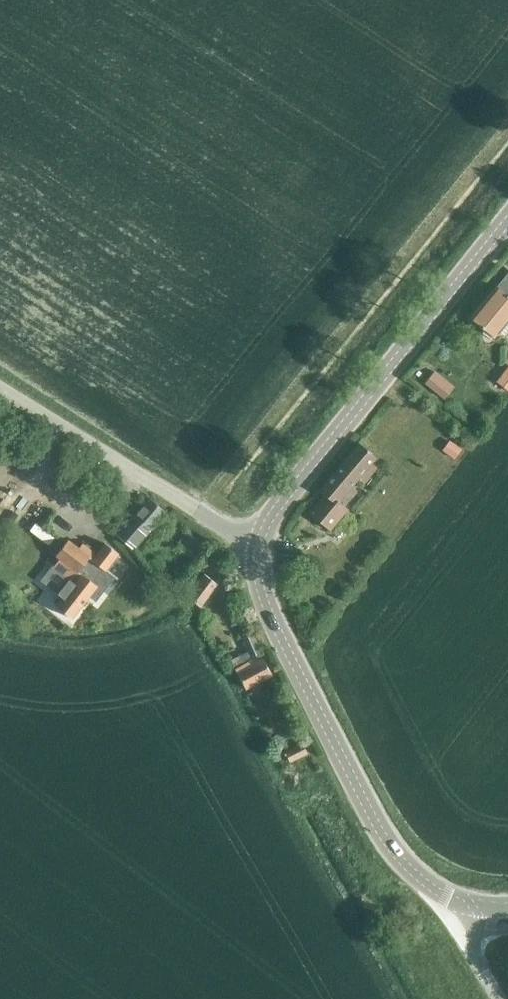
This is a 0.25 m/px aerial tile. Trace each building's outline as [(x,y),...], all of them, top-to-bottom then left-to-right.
[(469,317),(470,317),(471,316),(481,325),(480,326),(482,329),(484,327),(493,335),(494,335),(493,337),(494,337),(507,320),(507,298),(507,297),(507,295),(506,294),(505,295),(495,287),(496,286),(495,285),(469,317)] [(431,375),(424,383),(443,398),(450,390),(431,375)] [(448,441),(441,451),(453,460),(460,450),(448,441)] [(347,508),(338,501),(354,481),(360,486),(374,468),(368,463),(373,457),(356,444),(318,491),(323,495),(309,513),(329,530),(347,508)] [(149,498),(133,516),(149,529),(164,511),(149,498)] [(149,529),(133,516),(118,533),(133,546),(149,529)] [(105,568),(118,551),(105,541),(96,552),(82,541),(78,546),(68,538),(56,553),(59,556),(53,564),(74,581),(56,604),(71,617),(97,584),(93,581),(103,567),(105,568)] [(199,605),(217,583),(204,573),(187,595),(199,605)] [(252,633),(242,638),(248,650),(251,656),(261,652),(252,633)] [(248,650),(230,659),(234,669),(250,661),(252,660),(251,656),(248,650)] [(250,661),(234,669),(236,673),(244,688),(271,674),(263,659),(252,665),(250,661)] [(284,751),(289,762),(307,753),(301,742),(284,751)]
